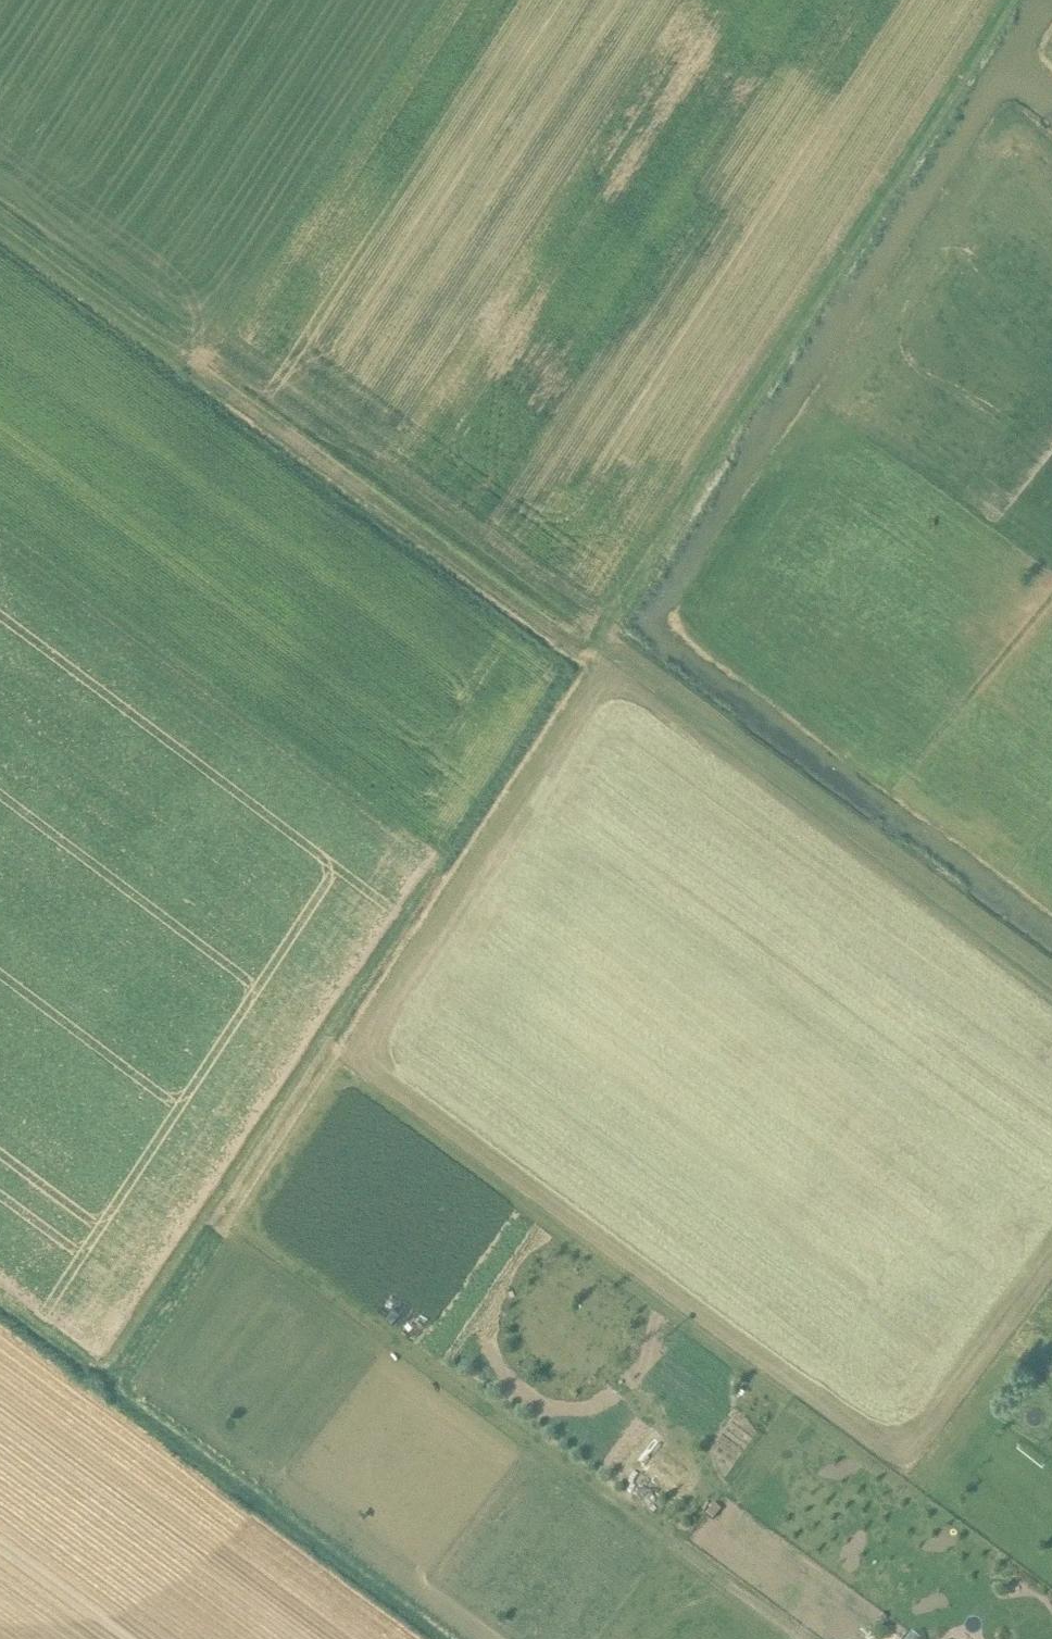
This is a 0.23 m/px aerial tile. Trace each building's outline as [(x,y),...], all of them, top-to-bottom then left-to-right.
[(1039,1344),(1051,1357),(1051,1330),(1039,1344)]
